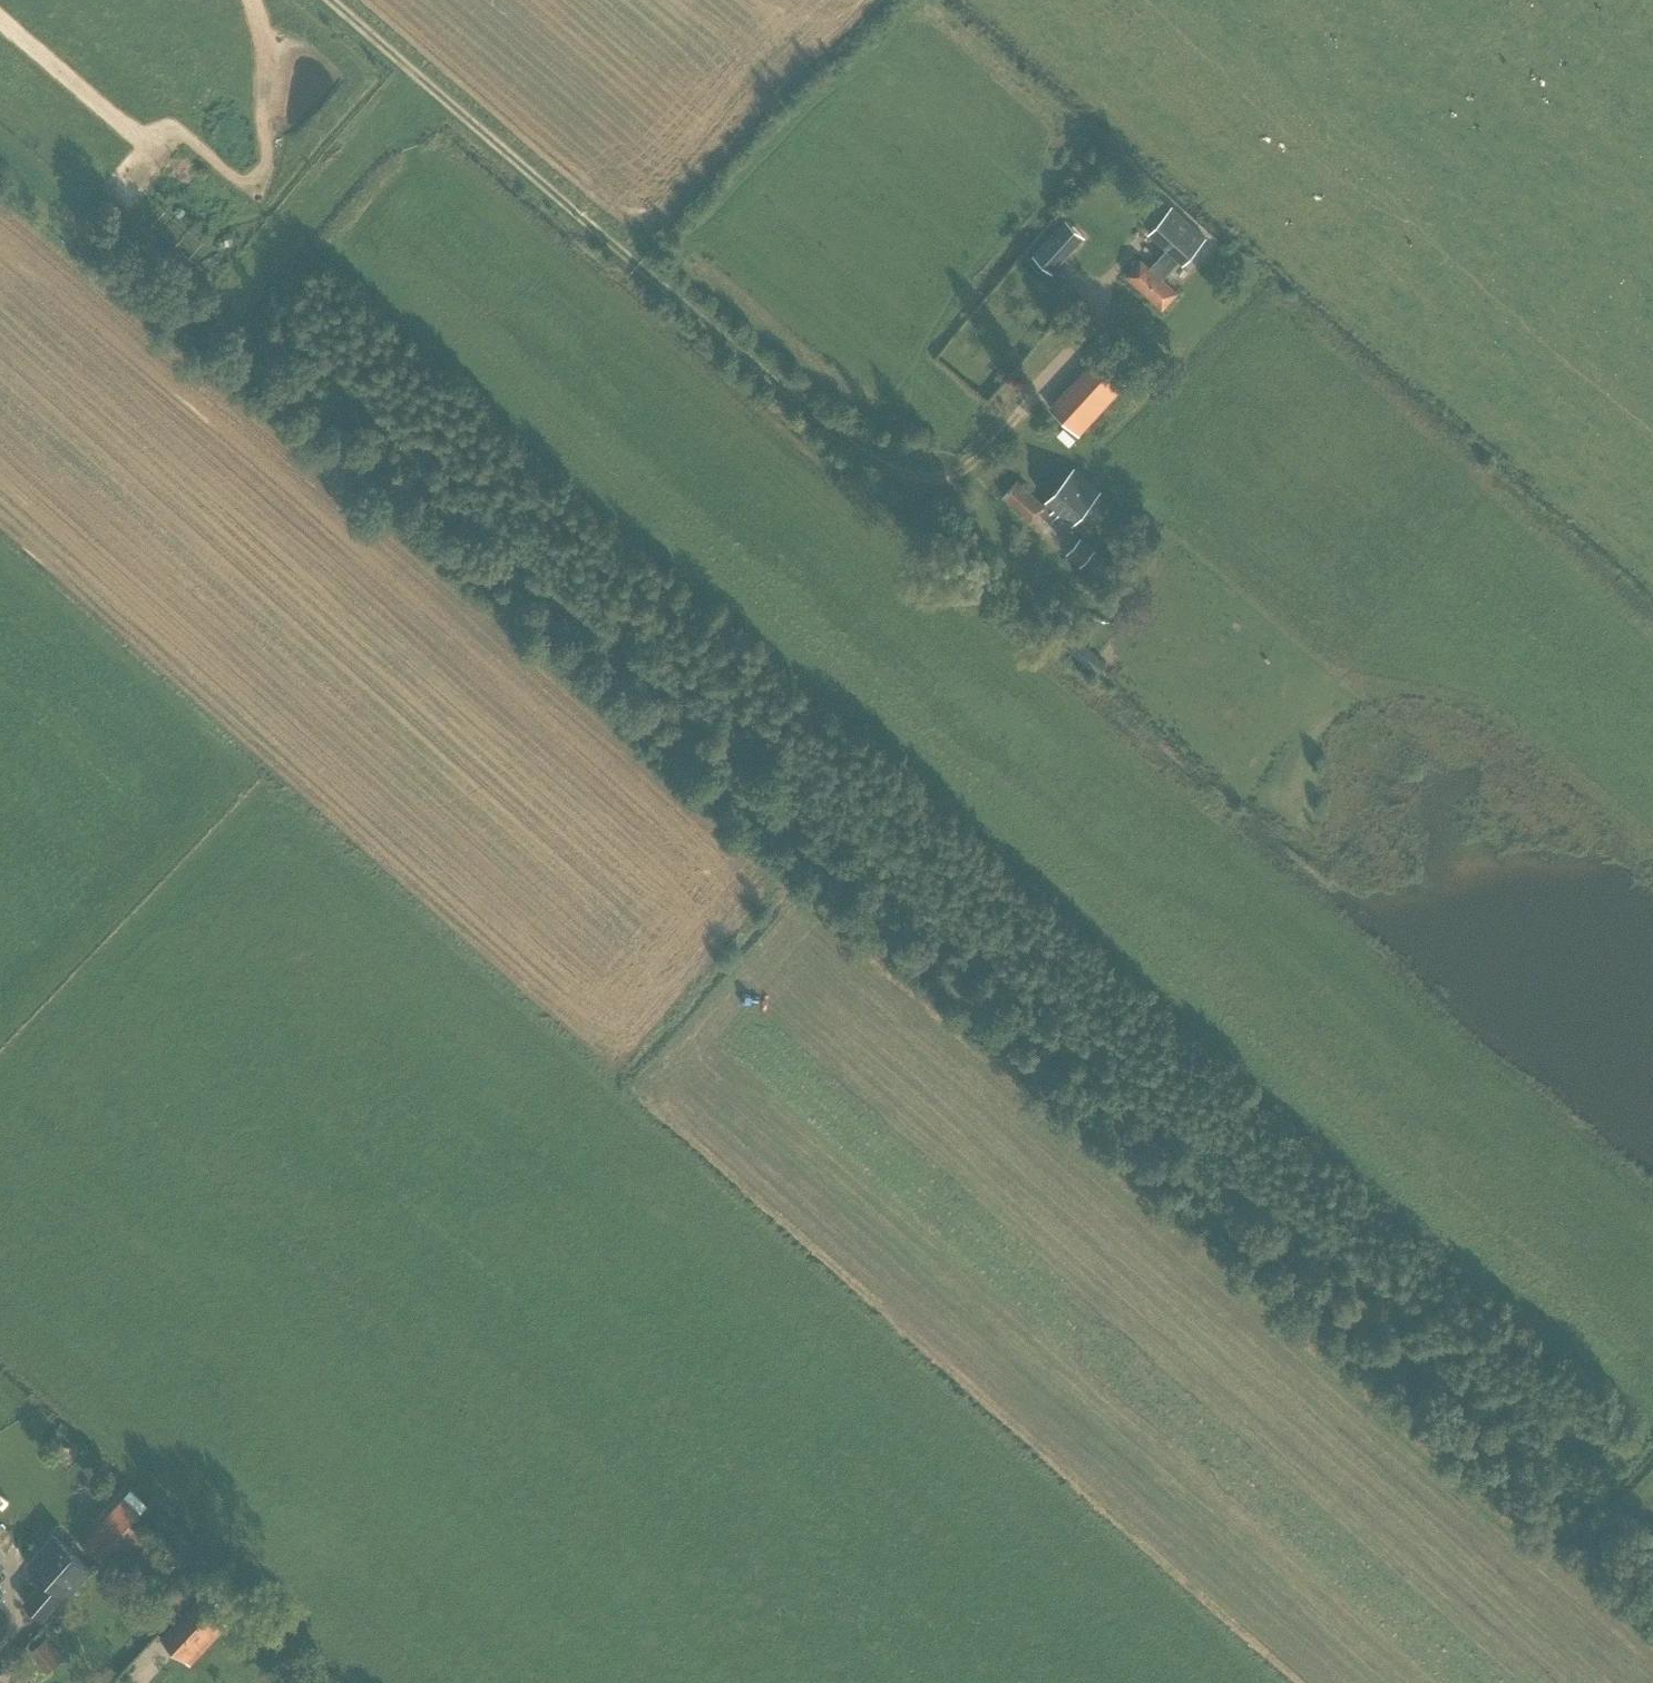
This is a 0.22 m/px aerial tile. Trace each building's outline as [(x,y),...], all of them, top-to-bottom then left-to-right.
[(1126,276),(1164,309),(1178,293),(1163,279),(1180,261),(1183,264),(1207,237),(1173,206),(1149,233),(1168,249),(1151,268),(1141,259),(1126,276)] [(1066,220),(1034,256),(1053,273),(1085,238),(1066,220)] [(1101,491),(1074,466),(1044,498),(1049,502),(1060,513),(1071,523),(1101,491)] [(1040,514),(1051,524),(1060,513),(1049,502),(1046,505),(1018,480),(1003,496),(1032,522),(1040,514)] [(1068,649),(1088,666),(1097,656),(1077,639),(1068,649)] [(124,1498),(84,1545),(114,1571),(145,1537),(131,1525),(141,1513),(124,1498)] [(90,1571),(48,1533),(28,1556),(41,1568),(31,1580),(40,1587),(26,1603),(43,1618),(65,1593),(68,1596),(90,1571)] [(162,1636),(186,1659),(223,1620),(198,1597),(162,1636)] [(30,1651),(47,1671),(64,1657),(46,1637),(30,1651)] [(133,1659),(144,1670),(167,1649),(157,1637),(133,1659)]
